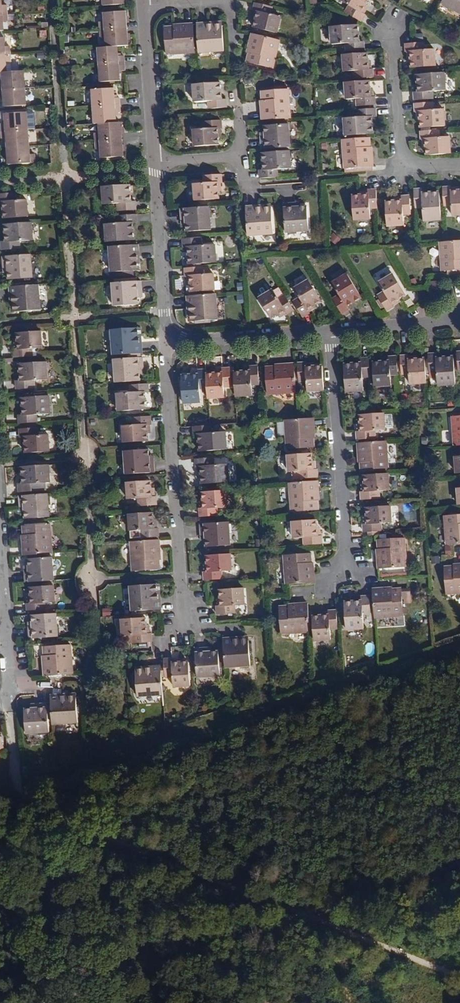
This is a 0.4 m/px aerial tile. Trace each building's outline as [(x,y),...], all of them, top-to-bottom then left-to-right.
[(347,12),(362,20),(366,14),(365,14),(369,6),(367,4),(369,0),(343,0),(351,5),(347,12)] [(443,2),(459,12),(459,0),(445,0),(443,2)] [(272,7),(255,3),(254,10),(255,10),(253,19),(256,20),(254,27),(277,33),(281,16),(271,14),(272,7)] [(127,26),(127,21),(126,15),(126,9),(104,10),(105,20),(100,20),(101,28),(127,26)] [(222,22),(197,24),(199,52),(224,51),(222,22)] [(196,52),(194,24),(174,25),(174,27),(165,28),(167,54),(196,52)] [(333,44),(347,42),(347,51),(365,49),(364,41),(360,41),(359,25),(332,27),(333,44)] [(106,37),(106,45),(118,44),(128,43),(127,37),(127,31),(127,26),(101,28),(101,36),(106,37)] [(280,40),(253,33),(248,52),(249,53),(247,62),(273,68),(280,40)] [(9,53),(9,45),(4,45),(3,36),(0,37),(0,53),(9,53)] [(424,42),(417,42),(407,43),(408,51),(409,51),(410,60),(412,59),(413,67),(437,66),(436,49),(425,50),(424,42)] [(99,45),(100,63),(125,61),(124,54),(119,54),(118,44),(106,45),(99,45)] [(2,71),(6,70),(5,62),(10,61),(9,53),(0,53),(0,71),(2,71)] [(368,53),(344,54),(346,71),(356,70),(357,78),(374,77),(374,68),(372,69),(371,60),(369,60),(368,53)] [(125,69),(125,61),(100,63),(101,80),(120,79),(119,69),(125,69)] [(25,87),(24,69),(6,70),(2,71),(3,76),(3,81),(0,81),(0,88),(25,87)] [(446,73),(418,75),(420,91),(415,92),(416,100),(434,98),(433,91),(447,90),(446,73)] [(373,81),(374,92),(385,91),(384,80),(373,81)] [(370,81),(346,83),(348,99),(358,98),(358,106),(376,104),(375,96),(374,96),(373,88),(371,88),(370,81)] [(221,82),(194,83),(195,101),(209,100),(209,107),(227,106),(226,98),(222,98),(221,82)] [(5,102),(5,106),(26,105),(25,87),(0,88),(0,96),(1,96),(4,96),(5,102)] [(94,105),(121,103),(120,96),(118,96),(115,96),(115,92),(115,87),(93,88),(94,105)] [(261,100),(262,119),(291,117),(288,88),(262,90),(263,100),(261,100)] [(434,102),(416,103),(417,111),(419,111),(419,120),(422,120),(423,128),(446,126),(445,109),(435,110),(434,102)] [(121,111),(121,103),(94,105),(95,122),(100,122),(117,121),(117,116),(117,111),(119,111),(121,111)] [(377,108),(359,109),(359,117),(345,118),(346,135),(374,134),(373,117),(377,116),(377,108)] [(0,124),(1,130),(27,128),(26,112),(4,113),(5,118),(5,123),(2,123),(0,124)] [(222,119),(204,120),(204,128),(195,129),(196,145),(219,144),(218,135),(221,135),(221,127),(222,127),(222,119)] [(117,121),(100,122),(101,132),(96,132),(96,140),(123,138),(123,133),(122,127),(122,120),(117,121)] [(262,132),(262,149),(291,147),(289,123),(265,124),(265,132),(262,132)] [(6,143),(7,147),(28,145),(27,128),(1,130),(1,138),(3,138),(6,138),(6,143)] [(440,130),(423,131),(423,139),(425,139),(425,148),(428,148),(428,155),(452,153),(451,137),(441,138),(440,130)] [(123,144),(123,138),(96,140),(97,148),(102,148),(102,157),(124,156),(124,150),(123,144)] [(371,138),(344,140),(346,168),(374,166),(373,147),(372,147),(371,138)] [(28,145),(7,147),(7,153),(8,160),(8,164),(34,163),(33,155),(29,155),(28,145)] [(264,169),(261,170),(261,177),(278,176),(278,169),(292,168),(290,150),(263,152),(264,169)] [(212,174),(207,175),(207,183),(197,183),(198,199),(221,198),(221,190),(220,181),(223,181),(224,181),(224,174),(212,174)] [(131,184),(104,186),(105,203),(119,202),(120,210),(137,209),(136,201),(132,201),(130,202),(129,193),(132,193),(131,184)] [(445,188),(446,205),(452,205),(454,215),(459,215),(459,188),(452,189),(452,187),(445,188)] [(379,208),(378,190),(369,190),(369,192),(361,193),(361,196),(353,196),(355,220),(372,219),(371,208),(379,208)] [(423,190),(416,190),(417,207),(424,207),(425,221),(442,220),(441,192),(423,193),(423,190)] [(0,194),(0,202),(3,202),(3,211),(4,218),(27,216),(26,200),(16,201),(15,193),(0,194)] [(404,198),(394,199),(395,202),(387,202),(389,226),(405,225),(405,214),(412,214),(411,197),(404,197),(404,198)] [(300,202),(284,203),(287,231),(310,230),(308,205),(301,206),(300,202)] [(272,204),(247,206),(249,235),(274,233),(272,204)] [(183,209),(183,220),(187,220),(188,224),(188,231),(213,229),(211,206),(183,209)] [(138,214),(120,215),(121,224),(107,225),(108,241),(135,239),(135,230),(131,230),(131,223),(134,222),(138,222),(138,214)] [(8,241),(6,241),(2,242),(2,250),(19,248),(19,240),(32,240),(31,222),(4,224),(5,234),(8,233),(8,241)] [(337,244),(341,237),(333,233),(329,239),(337,244)] [(192,255),(189,255),(190,264),(218,262),(217,245),(202,245),(202,237),(185,238),(185,247),(189,246),(191,246),(192,255)] [(441,242),(443,270),(459,269),(459,241),(448,241),(441,242)] [(139,244),(110,246),(112,271),(137,269),(136,257),(140,257),(139,244)] [(7,268),(7,273),(8,280),(32,278),(30,254),(3,256),(3,268),(7,268)] [(191,276),(192,284),(192,291),(216,290),(215,274),(205,275),(204,266),(187,267),(187,276),(188,276),(191,276)] [(348,274),(333,283),(340,295),(334,299),(343,314),(349,310),(347,306),(363,297),(348,274)] [(395,274),(380,282),(385,292),(379,295),(388,311),(395,307),(394,305),(402,301),(400,298),(407,294),(395,274)] [(309,280),(295,289),(301,297),(294,302),(303,317),(310,312),(309,311),(316,307),(315,305),(322,301),(309,280)] [(443,280),(434,281),(434,289),(443,289),(443,280)] [(142,283),(114,285),(115,308),(140,307),(140,299),(140,295),(143,295),(142,283)] [(9,301),(10,312),(34,311),(33,285),(4,287),(5,301),(9,301)] [(295,310),(286,295),(279,299),(274,290),(260,298),(272,319),(279,315),(280,317),(287,313),(288,314),(295,310)] [(217,294),(189,296),(190,309),(193,309),(194,321),(219,319),(217,294)] [(139,340),(138,328),(112,330),(114,355),(143,353),(142,340),(139,340)] [(16,333),(17,341),(18,350),(14,350),(15,357),(32,356),(31,349),(41,348),(41,332),(16,333)] [(439,385),(456,384),(455,357),(437,358),(437,354),(429,354),(430,372),(438,372),(439,385)] [(411,384),(427,383),(426,359),(418,359),(418,357),(410,357),(409,356),(402,356),(403,374),(410,374),(411,384)] [(114,359),(116,382),(141,380),(140,373),(140,369),(144,369),(143,357),(114,359)] [(391,375),(399,374),(398,357),(390,357),(390,359),(382,359),(382,362),(374,363),(375,386),(392,385),(391,375)] [(371,376),(369,359),(362,359),(362,363),(345,365),(347,392),(364,391),(363,377),(371,376)] [(22,381),(20,381),(16,381),(17,388),(34,387),(33,380),(47,379),(46,361),(19,363),(20,373),(22,373),(22,381)] [(308,391),(325,390),(323,366),(315,366),(315,364),(306,365),(306,363),(299,364),(300,381),(308,381),(308,391)] [(297,392),(295,364),(276,365),(276,367),(266,368),(268,394),(297,392)] [(243,372),(234,372),(236,396),(253,395),(252,385),(260,384),(258,366),(251,367),(251,369),(243,369),(243,372)] [(207,388),(208,398),(225,397),(224,387),(232,386),(230,369),(223,369),(223,371),(214,371),(215,374),(206,374),(207,388)] [(207,388),(206,374),(206,371),(199,371),(199,375),(182,376),(184,403),(201,402),(200,389),(207,388)] [(146,409),(146,400),(143,400),(143,393),(146,393),(149,392),(149,385),(131,386),(132,394),(118,395),(119,411),(146,409)] [(25,415),(22,415),(18,416),(19,423),(36,422),(36,415),(50,414),(49,397),(21,399),(22,408),(25,407),(25,415)] [(373,414),(361,415),(361,422),(359,423),(359,431),(358,431),(358,439),(376,437),(375,430),(386,429),(385,414),(373,414)] [(124,442),(148,441),(148,432),(147,424),(151,423),(151,416),(133,418),(134,425),(123,426),(124,442)] [(315,437),(314,419),(298,420),(285,420),(288,448),(314,447),(313,437),(315,437)] [(196,434),(200,434),(203,434),(203,443),(201,443),(201,451),(229,450),(228,433),(214,434),(213,425),(210,426),(196,427),(196,434)] [(37,428),(19,429),(20,437),(21,437),(24,437),(25,445),(25,452),(49,451),(48,435),(37,435),(37,428)] [(386,441),(359,443),(360,461),(361,461),(362,471),(388,469),(386,441)] [(155,472),(154,460),(150,460),(150,456),(150,450),(124,452),(127,475),(155,472)] [(313,461),(312,453),(288,455),(289,471),(293,471),(294,479),(318,477),(318,469),(317,469),(314,469),(313,461)] [(205,475),(203,475),(203,484),(231,482),(230,466),(216,467),(215,458),(198,460),(198,468),(202,467),(205,467),(205,475)] [(48,465),(21,467),(21,476),(24,476),(24,484),(22,484),(19,485),(19,492),(36,491),(36,483),(49,482),(48,465)] [(389,473),(365,475),(365,482),(363,483),(363,491),(362,491),(363,499),(380,498),(380,491),(390,490),(389,473)] [(153,496),(152,488),(152,480),(128,482),(129,498),(140,497),(140,505),(157,504),(157,496),(156,496),(153,496)] [(318,481),(290,483),(292,511),(318,509),(318,500),(320,500),(318,481)] [(229,491),(204,492),(205,501),(206,509),(202,509),(201,509),(202,516),(220,515),(219,508),(230,507),(229,491)] [(49,517),(47,494),(19,496),(20,508),(24,508),(24,512),(24,519),(49,517)] [(391,506),(367,508),(368,515),(366,515),(366,524),(365,524),(365,532),(382,530),(382,523),(392,522),(391,506)] [(159,527),(158,528),(155,528),(154,519),(154,512),(130,514),(131,529),(142,528),(142,537),(160,535),(159,527)] [(445,516),(447,544),(459,543),(459,515),(445,516)] [(317,520),(293,521),(294,537),(304,537),(305,544),(323,543),(322,535),(321,535),(320,527),(317,527),(317,520)] [(206,524),(202,524),(203,536),(208,536),(208,540),(208,546),(232,545),(231,522),(217,523),(206,524)] [(24,546),(22,546),(23,555),(51,553),(49,525),(23,526),(24,541),(24,546)] [(378,549),(378,561),(379,568),(407,567),(405,538),(379,540),(379,549),(378,549)] [(160,539),(131,541),(134,570),(161,568),(160,557),(161,557),(160,539)] [(233,553),(209,555),(209,563),(210,571),(207,571),(206,571),(206,579),(223,578),(223,571),(234,570),(233,553)] [(287,584),(315,581),(314,575),(313,563),(312,563),(311,553),(285,555),(287,584)] [(28,559),(28,566),(28,571),(24,571),(25,582),(53,580),(51,557),(28,559)] [(454,565),(454,567),(445,568),(447,594),(459,593),(459,564),(454,565)] [(29,587),(30,594),(31,603),(27,603),(27,611),(44,610),(44,602),(54,602),(53,585),(29,587)] [(156,585),(131,586),(133,611),(161,610),(161,596),(157,596),(156,585)] [(392,588),(373,589),(375,617),(403,615),(402,589),(392,589),(392,588)] [(245,589),(220,590),(221,597),(222,606),(218,606),(219,613),(235,613),(235,605),(246,604),(245,589)] [(362,601),(345,602),(347,629),(364,628),(363,614),(371,613),(369,596),(362,597),(362,601)] [(308,611),(308,603),(289,604),(289,606),(280,607),(281,633),(310,632),(308,611)] [(330,629),(338,628),(337,610),(329,611),(329,613),(320,613),(321,616),(313,616),(315,640),(331,639),(330,629)] [(57,636),(56,613),(31,615),(32,622),(32,626),(29,627),(29,638),(57,636)] [(152,635),(151,635),(147,635),(147,626),(147,619),(122,621),(123,636),(134,636),(135,644),(152,643),(152,635)] [(252,665),(251,641),(238,642),(238,638),(224,639),(226,667),(252,665)] [(44,647),(45,656),(45,660),(43,660),(44,675),(72,673),(70,645),(44,647)] [(220,652),(213,652),(208,652),(208,648),(197,649),(199,678),(222,676),(220,652)] [(165,659),(165,665),(166,676),(174,676),(174,687),(192,685),(190,661),(181,662),(172,662),(172,660),(172,659),(165,659)] [(163,694),(161,665),(154,666),(149,666),(149,669),(136,671),(138,696),(163,694)] [(64,698),(51,699),(52,724),(78,722),(77,702),(64,702),(64,698)] [(47,703),(35,704),(36,708),(31,709),(25,709),(26,733),(49,731),(47,703)]
